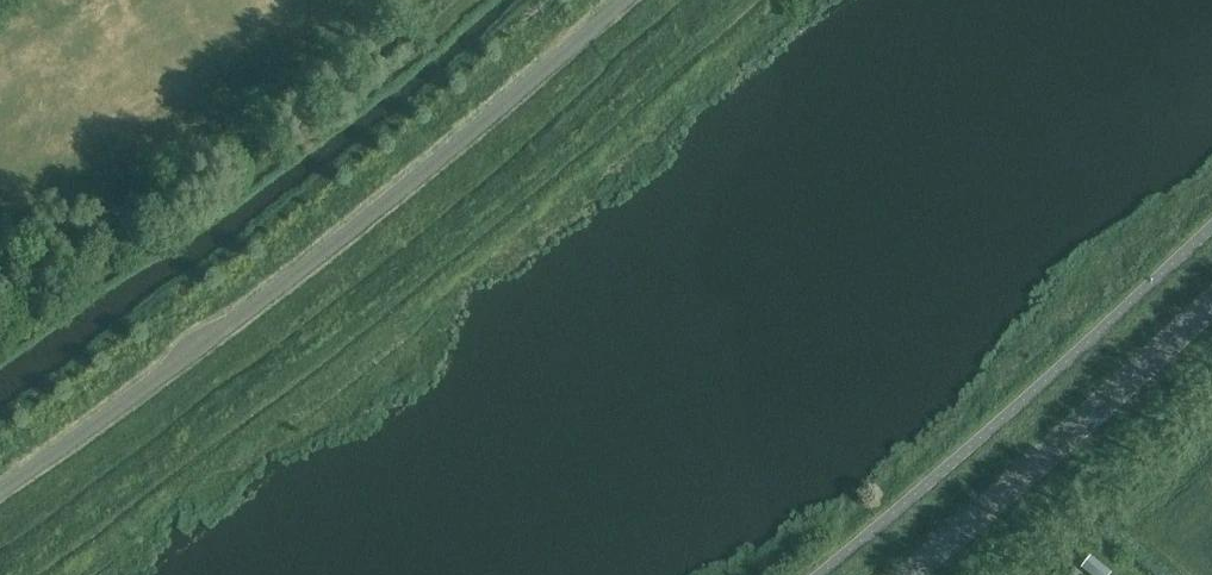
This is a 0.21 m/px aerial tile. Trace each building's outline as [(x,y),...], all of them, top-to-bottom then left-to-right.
[(1094,574),(1108,574),(1112,570),(1091,554),(1082,566),(1094,574)]
